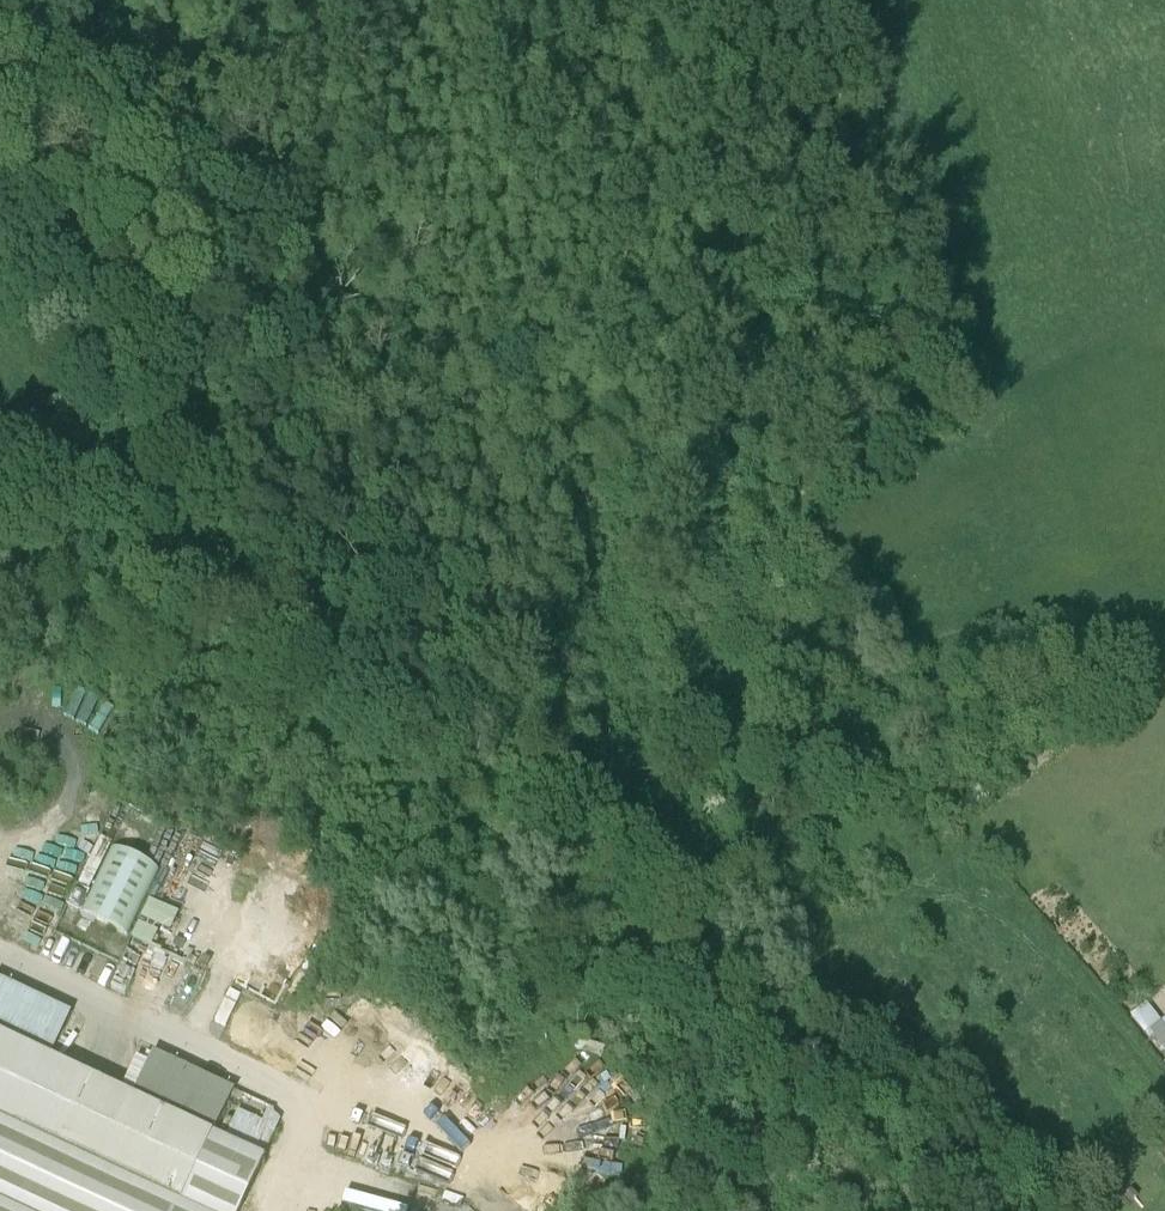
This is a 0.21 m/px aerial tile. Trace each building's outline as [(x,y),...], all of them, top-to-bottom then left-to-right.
[(161,869),(113,847),(81,915),(129,937),(161,869)] [(47,1064),(67,1024),(0,992),(0,1042),(47,1064)] [(1131,1016),(1161,1054),(1164,1052),(1164,1022),(1163,1024),(1147,1004),(1131,1016)] [(259,1164),(201,1137),(124,1100),(47,1064),(0,1042),(0,1210),(237,1210),(259,1164)] [(124,1100),(201,1137),(222,1093),(145,1057),(124,1100)]
